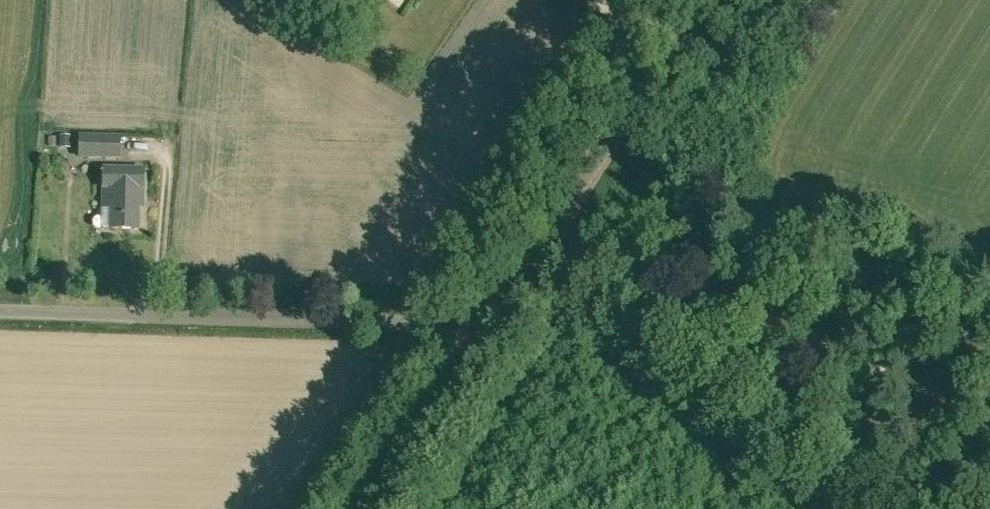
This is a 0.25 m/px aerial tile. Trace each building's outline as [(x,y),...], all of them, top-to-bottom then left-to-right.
[(119,157),(119,135),(79,135),(79,157),(119,157)] [(69,147),(69,136),(60,136),(60,147),(69,147)] [(102,208),(110,208),(110,229),(138,229),(138,200),(142,200),(143,170),(103,169),(102,208)]
